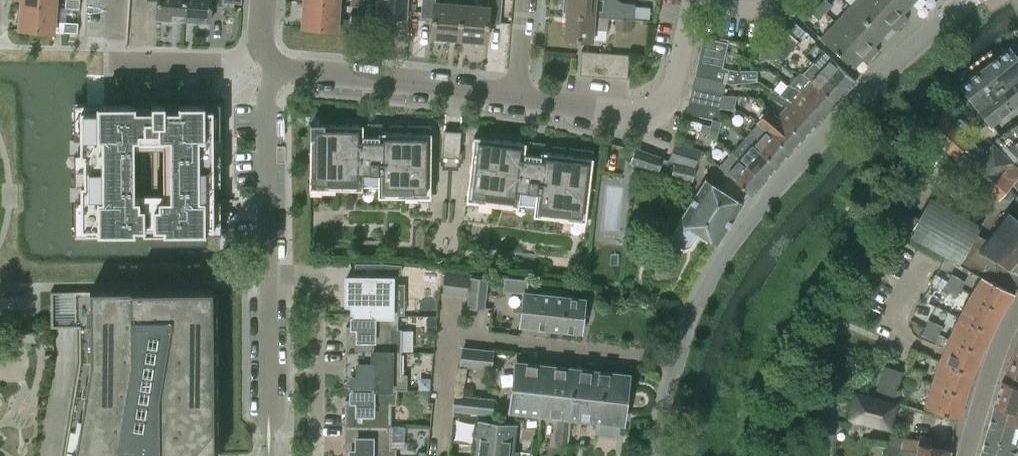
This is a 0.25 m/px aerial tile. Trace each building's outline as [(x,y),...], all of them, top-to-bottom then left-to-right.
[(79,8),(80,0),(66,0),(65,7),(79,8)] [(184,20),(185,0),(151,0),(159,1),(157,18),(184,20)] [(184,20),(210,22),(211,4),(224,5),(224,0),(185,0),(184,20)] [(380,16),(406,18),(408,0),(381,0),(380,16)] [(460,38),(462,5),(436,3),(436,0),(423,0),(422,18),(433,18),(432,36),(460,38)] [(460,38),(488,41),(489,23),(501,24),(502,0),(490,0),(489,7),(462,5),(460,38)] [(610,18),(617,18),(633,20),(634,4),(622,3),(618,0),(565,0),(564,3),(568,3),(567,15),(610,18)] [(825,12),(832,5),(827,0),(823,0),(818,5),(825,12)] [(901,23),(876,0),(856,0),(850,6),(883,35),(890,27),(897,29),(901,23)] [(911,3),(908,0),(876,0),(901,23),(906,18),(904,11),(911,3)] [(336,24),(338,5),(306,3),(304,27),(359,31),(360,21),(360,14),(350,13),(350,25),(336,24)] [(54,6),(23,4),(21,29),(52,31),(54,6)] [(825,12),(818,5),(811,13),(818,19),(825,12)] [(875,43),(883,35),(850,6),(836,21),(873,55),(878,50),(875,43)] [(610,18),(567,15),(565,39),(594,41),(594,29),(609,31),(610,18)] [(632,31),(633,20),(617,18),(616,30),(632,31)] [(873,55),(836,21),(821,38),(853,67),(861,58),(867,61),(873,55)] [(63,32),(77,33),(78,23),(64,22),(63,32)] [(697,62),(723,67),(728,42),(703,36),(697,62)] [(781,39),(775,46),(774,60),(779,64),(792,50),(781,39)] [(1009,47),(960,86),(991,125),(1017,104),(1017,59),(1009,47)] [(580,75),(628,78),(630,54),(581,50),(580,75)] [(820,71),(845,94),(859,78),(834,56),(820,71)] [(697,62),(694,75),(726,81),(734,83),(758,81),(758,70),(736,70),(729,69),(723,67),(697,62)] [(845,94),(820,71),(812,64),(803,74),(835,104),(845,94)] [(826,114),(835,104),(803,74),(801,73),(796,78),(805,86),(801,91),(800,91),(826,114)] [(726,81),(694,75),(691,89),(723,94),(726,81)] [(790,84),(780,95),(790,101),(816,125),(826,114),(800,91),(790,84)] [(723,94),(691,89),(689,101),(720,106),(723,94)] [(803,139),(816,125),(790,101),(780,95),(778,94),(775,100),(787,107),(778,116),(803,139)] [(689,101),(686,113),(712,119),(718,120),(720,106),(689,101)] [(135,105),(81,106),(82,233),(221,232),(220,214),(232,214),(232,212),(213,212),(213,201),(232,201),(232,199),(213,199),(213,139),(220,139),(220,105),(165,105),(165,104),(152,104),(152,110),(135,110),(135,105)] [(790,153),(803,139),(778,116),(768,109),(757,122),(758,123),(757,124),(764,130),(790,153)] [(944,116),(927,134),(968,171),(984,153),(944,116)] [(722,121),(718,120),(712,119),(708,132),(716,139),(722,121)] [(1017,158),(1017,122),(997,137),(1017,158)] [(594,150),(526,142),(477,136),(474,136),(461,126),(363,124),(310,124),(309,182),(309,195),(378,196),(419,197),(429,197),(466,207),(533,215),(573,220),(585,221),(586,215),(593,157),(594,150)] [(757,124),(745,138),(764,155),(777,167),(790,153),(764,130),(757,124)] [(745,138),(733,152),(764,181),(777,167),(764,155),(745,138)] [(676,142),(669,159),(695,169),(701,152),(676,142)] [(1011,184),(1016,178),(1017,176),(1017,168),(1012,163),(992,144),(984,153),(968,171),(998,198),(1011,184)] [(663,170),(665,152),(636,147),(633,165),(663,170)] [(764,181),(733,152),(720,167),(751,195),(764,181)] [(673,177),(694,181),(697,169),(675,165),(673,177)] [(717,245),(744,203),(706,179),(671,233),(672,239),(683,246),(690,246),(698,233),(717,245)] [(1014,292),(1017,285),(1017,221),(1008,212),(987,240),(977,234),(981,227),(931,198),(919,218),(892,202),(882,219),(909,236),(956,262),(982,277),(1014,292)] [(352,304),(352,315),(398,316),(398,300),(393,300),(393,278),(387,278),(387,263),(355,263),(355,277),(347,277),(346,304),(352,304)] [(443,293),(468,297),(471,275),(446,272),(443,293)] [(965,281),(951,273),(947,280),(961,288),(965,281)] [(982,277),(971,294),(1002,311),(1014,292),(982,277)] [(487,279),(471,278),(468,306),(484,307),(487,279)] [(961,288),(947,280),(942,288),(956,296),(961,288)] [(50,326),(61,326),(67,326),(74,326),(79,326),(79,361),(64,455),(184,455),(214,455),(213,289),(50,291),(50,326)] [(521,324),(580,331),(584,297),(524,290),(521,324)] [(971,294),(961,312),(993,329),(1002,312),(1002,311),(971,294)] [(959,316),(952,330),(985,346),(991,332),(993,329),(961,312),(959,316)] [(346,326),(346,352),(392,353),(392,352),(392,330),(398,330),(398,316),(352,315),(352,326),(346,326)] [(939,334),(942,326),(929,319),(925,327),(939,334)] [(935,341),(939,334),(925,327),(921,335),(935,341)] [(949,338),(945,346),(942,354),(940,360),(972,374),(972,373),(973,373),(975,368),(977,363),(982,352),(985,346),(952,330),(949,338)] [(1006,374),(1017,379),(1017,344),(1006,374)] [(463,347),(462,364),(491,367),(493,350),(463,347)] [(352,378),(351,389),(397,390),(408,390),(408,374),(402,374),(402,352),(392,352),(392,353),(346,352),(346,378),(352,378)] [(511,410),(540,413),(545,364),(517,360),(511,410)] [(965,396),(973,373),(972,373),(972,374),(940,360),(935,372),(931,383),(965,396)] [(576,367),(545,364),(540,413),(570,417),(576,367)] [(906,375),(920,379),(922,371),(908,366),(906,375)] [(628,373),(576,367),(570,417),(598,420),(597,430),(619,432),(620,423),(623,424),(628,373)] [(894,394),(898,381),(901,373),(885,367),(877,388),(878,389),(878,391),(881,393),(882,390),(894,394)] [(906,375),(903,383),(917,388),(920,379),(906,375)] [(994,406),(1017,412),(1017,388),(1002,381),(994,405),(994,406)] [(924,407),(939,412),(958,418),(965,396),(931,383),(924,407)] [(397,404),(397,390),(351,389),(351,400),(345,400),(345,426),(391,427),(391,404),(397,404)] [(502,406),(494,397),(454,393),(453,409),(493,413),(502,406)] [(889,428),(895,404),(856,394),(850,417),(889,428)] [(980,455),(984,455),(1017,455),(1017,451),(1015,450),(1017,440),(1017,412),(994,406),(980,455)] [(473,455),(513,455),(516,423),(476,419),(473,455)] [(351,455),(397,455),(397,448),(391,448),(391,427),(345,426),(345,452),(351,452),(351,455)] [(951,450),(931,446),(932,438),(919,435),(917,446),(887,441),(885,455),(950,455),(951,450)]
